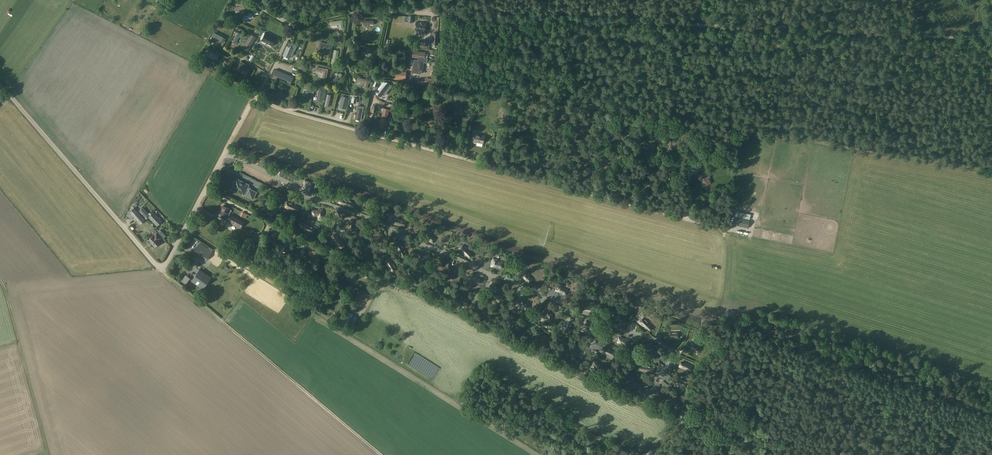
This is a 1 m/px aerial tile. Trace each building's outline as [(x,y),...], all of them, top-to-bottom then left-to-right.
[(214,30),(229,38),(237,21),(223,15),(214,30)] [(342,20),(330,22),(330,26),(339,25),(340,30),(344,29),(342,20)] [(416,22),(415,30),(419,30),(419,33),(424,34),(425,31),(426,24),(416,22)] [(214,31),(205,46),(219,52),(228,38),(214,31)] [(237,31),(231,41),(235,44),(241,34),(237,31)] [(262,40),(272,46),(276,38),(266,33),(262,40)] [(246,41),(242,48),(247,51),(251,44),(256,37),(250,34),(246,41)] [(320,42),(317,53),(321,54),(323,47),(329,48),(330,44),(320,42)] [(292,49),(294,45),(289,43),(284,55),(289,57),(290,55),(292,56),(294,51),(292,50),(293,49),(292,49)] [(360,52),(362,55),(367,53),(369,58),(373,56),(370,48),(360,52)] [(413,49),(412,57),(418,58),(424,59),(425,53),(417,51),(415,51),(415,49),(413,49)] [(219,55),(207,50),(205,54),(217,59),(219,55)] [(414,59),(412,73),(422,74),(423,68),(422,68),(423,62),(426,62),(427,59),(424,59),(418,58),(418,60),(414,59)] [(240,63),(236,70),(239,72),(241,69),(247,73),(250,69),(240,63)] [(327,69),(316,67),(315,71),(323,73),(322,78),(326,79),(327,69)] [(406,71),(395,70),(394,80),(405,81),(406,71)] [(337,74),(330,81),(333,84),(340,77),(337,74)] [(369,80),(357,77),(356,81),(364,83),(363,88),(367,89),(369,80)] [(384,80),(375,92),(381,97),(383,93),(385,94),(392,86),(384,80)] [(275,88),(270,95),(274,97),(274,96),(281,100),(283,97),(276,93),(278,90),(275,88)] [(342,96),(339,107),(345,109),(348,98),(342,96)] [(511,108),(508,108),(502,107),(502,110),(504,111),(503,117),(509,118),(510,114),(511,110),(511,108)] [(381,118),(379,127),(385,128),(385,124),(388,125),(389,120),(387,119),(386,119),(387,117),(382,116),(381,118)] [(475,134),(474,141),(483,143),(484,136),(475,134)] [(651,146),(643,144),(642,148),(650,150),(649,152),(653,153),(655,145),(651,144),(651,146)] [(711,184),(704,171),(697,176),(704,188),(711,184)] [(305,180),(302,187),(309,190),(311,183),(305,180)] [(231,189),(231,191),(235,192),(236,192),(237,191),(238,192),(241,193),(242,192),(247,194),(246,196),(252,199),(256,192),(250,189),(250,188),(248,187),(248,185),(239,181),(239,182),(235,181),(231,188),(231,189)] [(339,198),(337,202),(340,205),(341,205),(345,206),(346,207),(346,206),(349,207),(349,208),(351,208),(354,208),(355,204),(353,201),(352,201),(351,201),(349,200),(347,199),(347,200),(343,199),(343,198),(339,198)] [(285,208),(294,212),(294,210),(298,212),(301,207),(292,203),(292,204),(289,202),(287,201),(285,208)] [(129,212),(134,208),(133,206),(127,212),(128,213),(126,215),(130,220),(133,217),(129,212)] [(230,216),(227,214),(230,209),(223,206),(220,211),(219,211),(217,215),(224,219),(227,220),(230,216)] [(260,212),(273,220),(277,213),(264,206),(260,212)] [(145,220),(134,208),(129,212),(133,217),(140,224),(145,220)] [(140,211),(145,217),(149,214),(143,208),(140,211)] [(324,208),(312,210),(312,217),(318,217),(318,219),(324,218),(324,216),(324,208)] [(157,226),(162,221),(154,213),(149,217),(157,226)] [(230,215),(230,216),(227,220),(227,221),(234,225),(235,224),(240,227),(243,222),(230,215)] [(391,223),(391,224),(400,227),(401,225),(406,226),(407,222),(406,222),(407,220),(399,218),(399,219),(395,218),(395,217),(393,217),(392,218),(391,222),(391,223)] [(734,225),(748,228),(749,220),(736,217),(734,225)] [(354,221),(343,222),(343,228),(349,227),(349,229),(354,229),(354,227),(354,221)] [(304,222),(300,229),(309,233),(313,234),(315,230),(313,227),(304,222)] [(158,232),(163,238),(166,236),(160,230),(158,232)] [(378,230),(368,233),(369,239),(379,236),(382,234),(381,231),(378,230)] [(426,232),(423,237),(432,243),(436,238),(431,235),(432,233),(428,230),(427,232),(426,232)] [(148,240),(155,247),(160,242),(158,240),(161,238),(156,233),(154,235),(148,240)] [(333,233),(331,236),(331,239),(332,240),(333,240),(335,243),(336,245),(336,244),(338,246),(337,247),(338,248),(344,243),(343,242),(343,243),(341,240),(340,239),(337,236),(337,235),(333,233)] [(256,247),(266,252),(268,247),(259,242),(256,247)] [(194,251),(206,260),(211,252),(200,243),(194,251)] [(401,243),(395,246),(400,255),(402,257),(405,256),(405,253),(401,243)] [(359,245),(356,251),(364,256),(364,257),(367,258),(371,253),(370,253),(371,252),(368,250),(367,251),(363,248),(359,245)] [(463,245),(459,249),(465,255),(467,254),(470,258),(473,255),(463,245)] [(265,253),(274,258),(277,253),(268,248),(265,253)] [(253,261),(255,255),(257,252),(250,249),(248,252),(252,254),(249,259),(253,261)] [(297,257),(296,259),(299,261),(306,251),(302,249),(299,255),(297,254),(296,256),(297,257)] [(426,254),(416,258),(419,264),(429,260),(430,257),(429,255),(426,254)] [(388,257),(384,260),(387,264),(386,265),(391,273),(392,272),(393,272),(396,270),(397,269),(396,267),(395,267),(393,264),(394,263),(389,257),(388,258),(388,257)] [(492,260),(491,266),(502,268),(503,262),(497,261),(498,259),(493,258),(493,260),(492,260)] [(446,265),(445,268),(449,277),(455,275),(451,265),(449,263),(446,265)] [(290,276),(292,279),(294,277),(291,272),(293,271),(291,268),(285,272),(289,277),(290,276)] [(409,270),(407,272),(407,275),(414,283),(419,279),(412,271),(409,270)] [(524,271),(520,276),(529,283),(533,278),(528,275),(529,273),(526,270),(525,272),(524,271)] [(193,280),(199,285),(200,283),(203,285),(209,277),(200,271),(193,280)] [(350,274),(346,279),(351,283),(358,273),(355,271),(351,275),(350,274)] [(339,273),(332,280),(334,282),(337,279),(340,282),(344,277),(339,273)] [(185,279),(181,285),(186,288),(190,282),(185,279)] [(433,281),(430,283),(431,286),(432,288),(432,287),(435,290),(434,291),(435,292),(436,291),(438,294),(437,294),(438,295),(444,290),(443,289),(442,290),(440,287),(441,287),(440,286),(439,286),(437,283),(437,282),(433,281)] [(558,285),(556,291),(566,295),(568,289),(563,287),(564,285),(559,283),(559,285),(558,285)] [(497,289),(492,292),(499,301),(504,298),(500,293),(502,292),(499,288),(498,289),(497,289)] [(340,297),(338,300),(343,304),(344,305),(345,306),(347,303),(342,299),(345,296),(342,294),(340,297)] [(459,294),(456,301),(457,301),(456,304),(462,306),(462,304),(468,306),(470,299),(467,297),(466,298),(463,297),(464,296),(459,294)] [(518,302),(517,303),(519,307),(521,305),(524,310),(529,306),(523,298),(518,301),(518,302)] [(483,305),(481,307),(481,310),(488,318),(493,314),(486,306),(483,305)] [(611,309),(609,315),(619,319),(621,313),(616,311),(617,309),(613,308),(612,309),(611,309)] [(344,315),(339,323),(345,327),(350,318),(351,318),(353,314),(349,312),(348,312),(346,316),(344,315)] [(542,315),(541,321),(552,322),(553,316),(552,316),(552,314),(548,313),(547,315),(542,315)] [(567,319),(562,329),(568,331),(573,322),(573,319),(570,318),(567,319)] [(643,318),(639,322),(646,329),(647,328),(650,331),(653,327),(643,318)] [(511,323),(510,325),(513,328),(514,327),(518,331),(523,327),(516,319),(511,323)] [(584,326),(583,328),(588,330),(588,328),(594,331),(596,325),(586,321),(584,326)] [(536,334),(535,335),(538,339),(539,337),(543,342),(547,338),(540,329),(536,333),(536,334)] [(619,337),(618,343),(623,344),(623,346),(627,347),(628,345),(630,339),(619,337)] [(693,341),(689,345),(697,353),(701,349),(697,345),(698,344),(695,340),(694,342),(693,341)] [(568,351),(566,352),(569,355),(571,354),(574,358),(579,355),(572,346),(567,350),(568,351)] [(603,347),(601,351),(613,357),(616,352),(607,348),(607,349),(603,347)] [(648,351),(646,352),(649,356),(650,355),(653,360),(658,357),(653,348),(648,351)] [(592,365),(590,366),(594,369),(595,367),(600,370),(603,365),(594,359),(591,364),(592,365)] [(681,362),(679,367),(691,372),(694,366),(685,363),(685,364),(681,362)] [(632,375),(627,377),(629,382),(627,383),(629,387),(631,386),(631,387),(637,385),(632,375)] [(679,379),(676,384),(686,388),(689,388),(690,385),(689,383),(679,379)] [(655,387),(644,390),(646,396),(656,393),(658,391),(658,388),(655,387)] [(670,401),(668,402),(671,406),(673,405),(676,410),(681,406),(675,397),(670,400),(670,401)]
